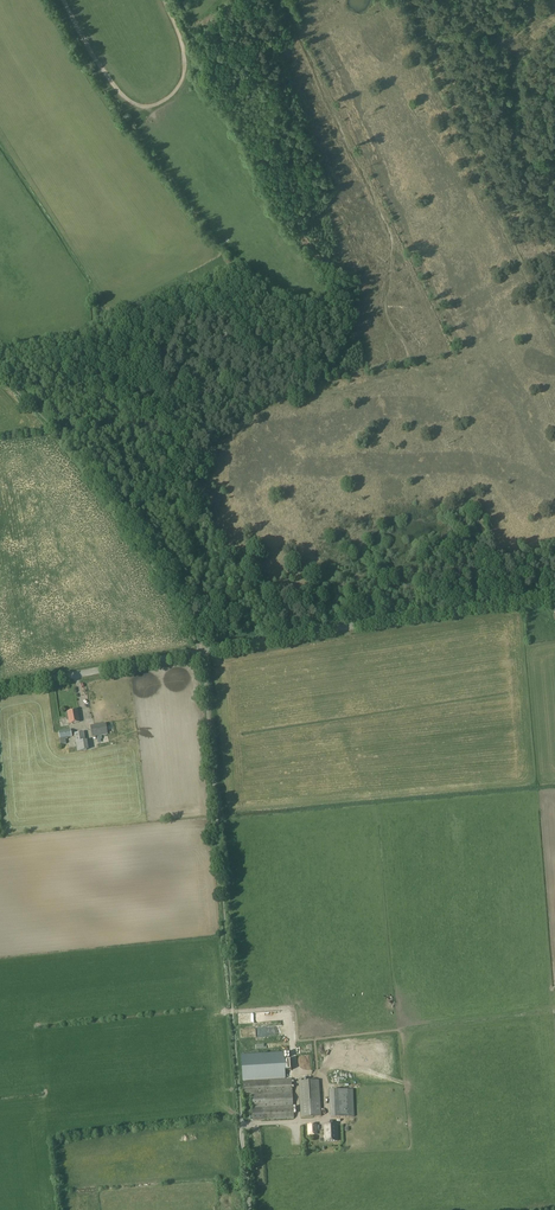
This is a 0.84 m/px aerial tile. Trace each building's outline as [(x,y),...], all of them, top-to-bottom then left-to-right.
[(70,724),(80,722),(78,710),(68,712),(70,724)] [(92,737),(108,735),(106,723),(90,726),(92,737)] [(61,744),(67,743),(66,738),(72,737),(71,730),(59,732),(60,739),(61,744)] [(78,752),(87,750),(84,732),(75,734),(78,752)] [(283,1053),(241,1055),(242,1079),(242,1081),(285,1078),(284,1070),(290,1070),(290,1060),(284,1060),(283,1053)] [(293,1118),(291,1092),(290,1080),(242,1082),(243,1092),(251,1092),(252,1107),(252,1120),(293,1118)] [(301,1116),(320,1115),(318,1081),(299,1082),(301,1116)] [(332,1116),(353,1115),(352,1090),(330,1091),(332,1116)] [(308,1134),(316,1134),(316,1125),(308,1125),(308,1134)] [(325,1141),(338,1141),(337,1125),(324,1125),(325,1141)] [(261,1137),(254,1139),(256,1145),(263,1143),(261,1137)]
